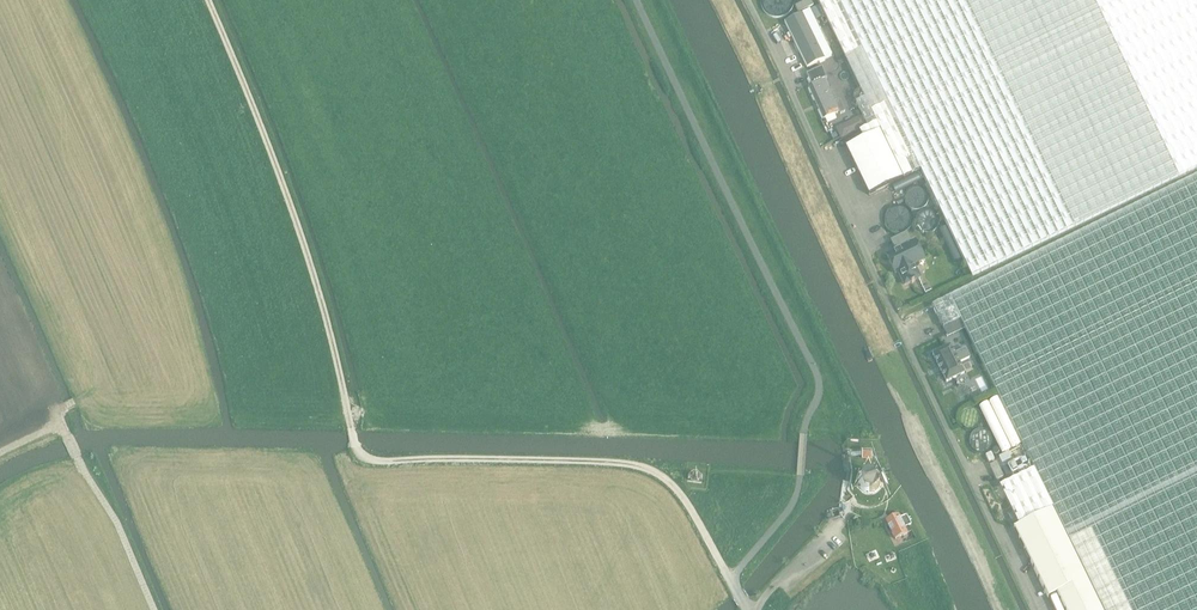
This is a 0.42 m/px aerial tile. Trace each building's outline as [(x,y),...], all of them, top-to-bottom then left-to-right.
[(763,3),(764,6),(766,8),(769,10),(772,11),(774,12),(777,12),(780,11),(784,8),(786,7),(788,4),(788,2),(789,0),(762,0),(763,3)] [(795,6),(798,13),(813,5),(810,0),(807,0),(795,6)] [(818,1),(866,98),(862,100),(873,124),(868,126),(868,127),(860,131),(863,139),(846,147),(869,195),(921,170),(972,277),(1196,169),(1196,0),(821,0),(818,1)] [(810,10),(790,20),(785,23),(807,68),(832,56),(810,10)] [(822,67),(806,74),(812,86),(809,87),(825,119),(839,112),(840,114),(845,111),(833,87),(830,89),(825,79),(827,78),(822,67)] [(873,124),(862,100),(857,102),(868,126),(873,124)] [(985,368),(999,397),(1034,469),(1000,486),(1019,525),(1014,528),(1048,597),(1057,593),(1065,609),(1196,609),(1196,177),(950,297),(964,326),(985,368)] [(905,204),(885,213),(894,233),(914,224),(905,204)] [(896,250),(886,255),(895,273),(898,272),(905,285),(920,277),(916,269),(918,268),(919,265),(918,262),(924,259),(915,241),(911,243),(906,233),(891,241),(896,250)] [(950,297),(932,306),(946,334),(964,326),(950,297)] [(950,345),(933,354),(946,382),(964,373),(959,363),(970,358),(965,349),(955,354),(950,345)] [(872,458),(872,450),(863,449),(862,458),(872,458)] [(991,452),(985,455),(989,462),(995,459),(991,452)] [(1025,457),(1002,469),(1008,481),(1031,469),(1025,457)] [(1003,477),(996,463),(990,466),(997,480),(1003,477)] [(882,484),(882,482),(881,479),(880,476),(880,475),(880,474),(876,467),(873,468),(873,470),(872,469),(870,469),(867,470),(864,470),(862,472),(860,474),(858,477),(857,480),(857,484),(859,487),(860,489),(862,491),(864,492),(867,493),(870,494),(873,493),(876,492),(878,491),(879,490),(880,488),(881,486),(882,484)] [(904,527),(910,524),(905,515),(899,518),(897,514),(885,521),(894,539),(907,533),(904,527)]
